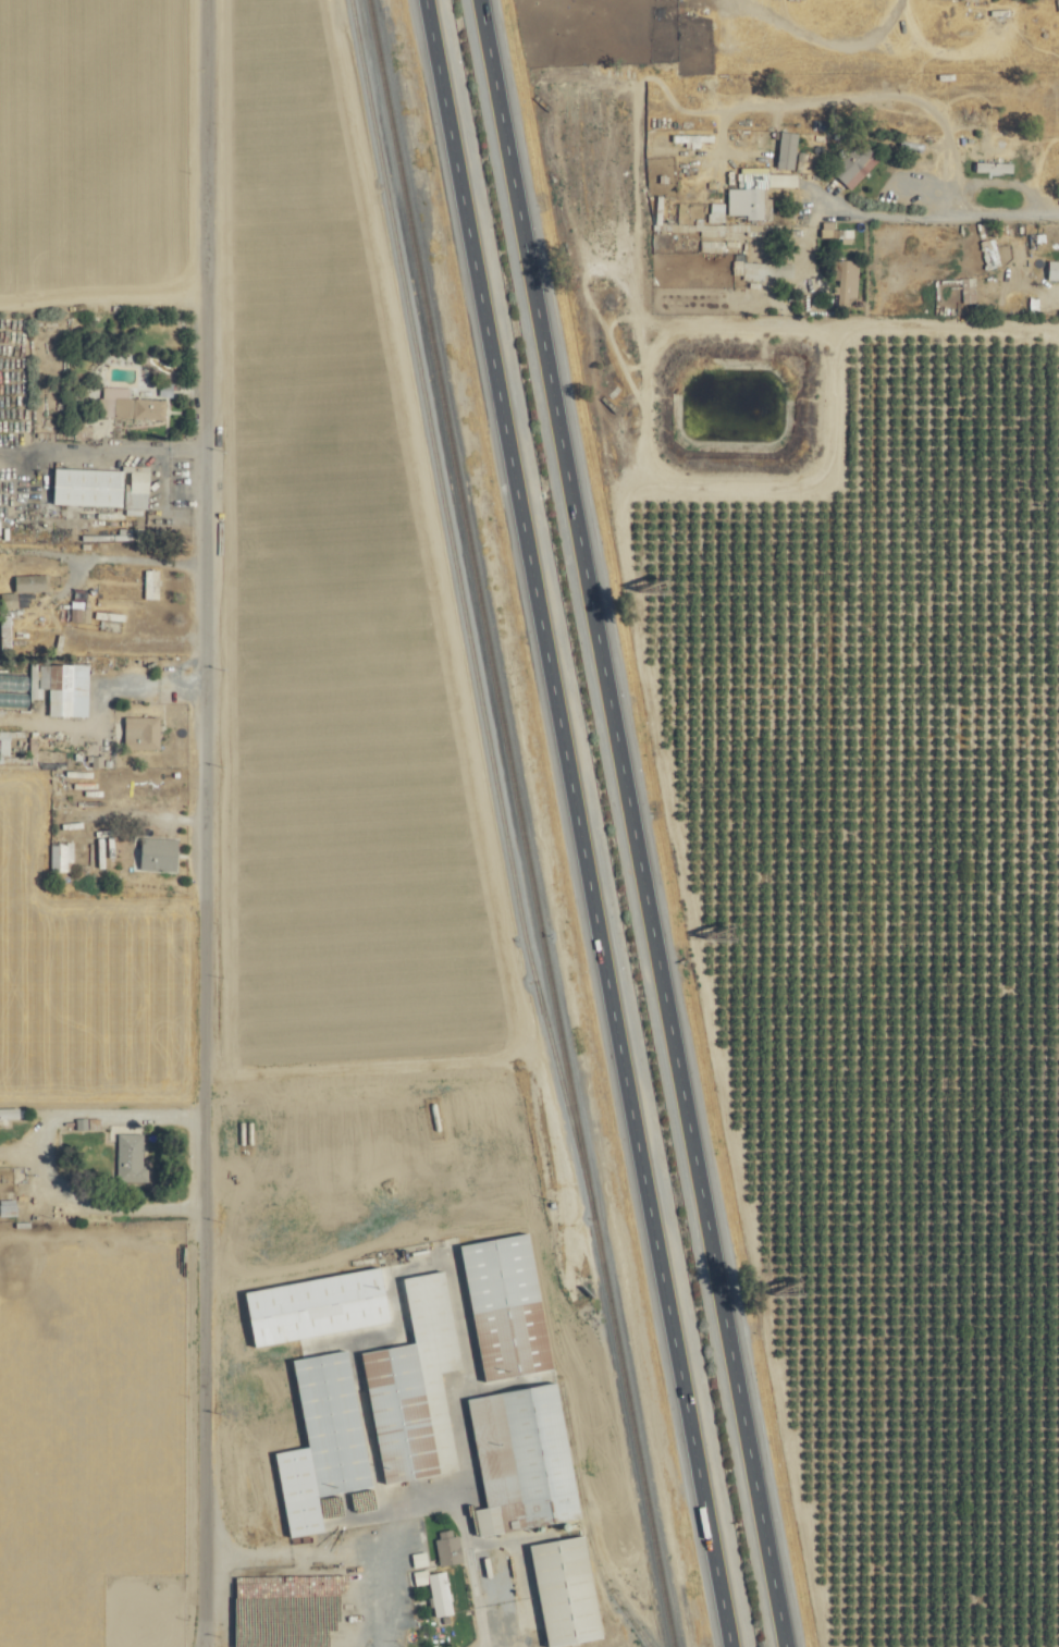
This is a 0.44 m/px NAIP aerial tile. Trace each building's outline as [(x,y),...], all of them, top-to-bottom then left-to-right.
[(794,168),(800,132),(783,130),(777,166),(794,168)] [(831,168),(849,187),(879,158),(862,140),(831,168)] [(1014,171),(1014,161),(976,160),(976,171),(1014,171)] [(772,218),(772,197),(767,197),(767,185),(798,185),(798,172),(769,172),(769,165),(738,165),(738,187),(728,187),(728,213),(744,214),(744,218),(772,218)] [(724,202),(710,201),(709,220),(723,220),(724,202)] [(855,228),(835,228),(835,220),(822,220),(822,237),(854,237),(855,228)] [(859,259),(833,258),(832,278),(840,278),(839,297),(857,297),(859,259)] [(1049,259),(1049,278),(1058,279),(1058,259),(1049,259)] [(793,276),(794,262),(743,260),(743,278),(764,279),(764,275),(793,276)] [(132,415),(164,417),(166,403),(143,402),(143,398),(130,397),(131,388),(116,386),(115,396),(133,397),(132,415)] [(55,467),(54,503),(149,506),(150,465),(128,464),(128,469),(55,467)] [(159,597),(160,568),(144,568),(144,597),(159,597)] [(49,573),(16,574),(16,591),(50,590),(49,573)] [(18,591),(2,592),(3,606),(18,606),(18,591)] [(89,663),(44,663),(44,673),(50,673),(50,682),(41,682),(41,687),(49,687),(50,715),(89,714),(89,663)] [(127,749),(161,748),(160,715),(126,715),(127,749)] [(179,838),(143,837),(142,870),(178,871),(179,838)] [(74,841),(51,840),(51,870),(73,870),(74,841)] [(530,1235),(462,1245),(482,1382),(550,1372),(530,1235)] [(390,1325),(382,1270),(239,1290),(247,1346),(390,1325)] [(383,1484),(457,1472),(442,1372),(461,1369),(446,1272),(402,1278),(412,1345),(363,1352),(383,1484)] [(304,1448),(270,1452),(282,1538),(324,1532),(319,1496),(370,1489),(351,1351),(292,1359),(304,1448)] [(579,1521),(558,1384),(467,1398),(484,1508),(474,1510),(478,1536),(579,1521)] [(433,1531),(435,1565),(456,1563),(454,1530),(433,1531)] [(527,1576),(513,1577),(520,1630),(538,1628),(541,1646),(547,1646),(601,1640),(587,1536),(523,1545),(527,1576)] [(443,1572),(424,1574),(424,1570),(409,1572),(410,1586),(426,1584),(429,1617),(448,1615),(443,1572)]
